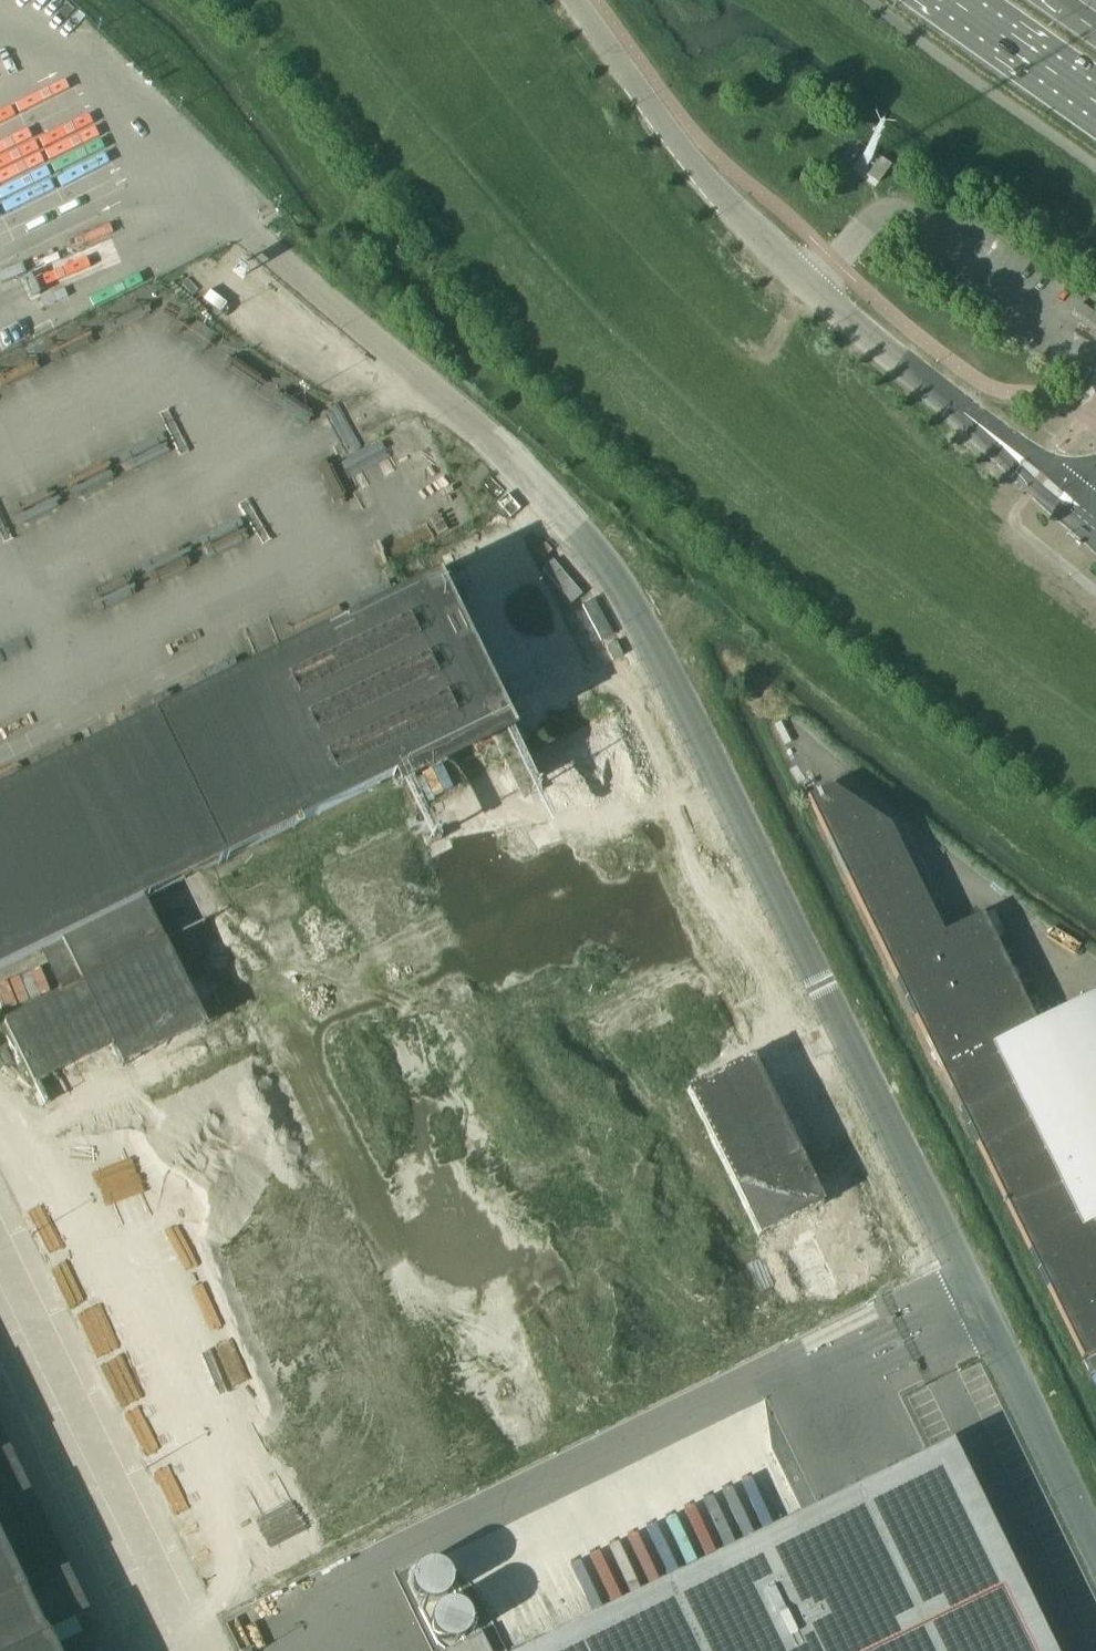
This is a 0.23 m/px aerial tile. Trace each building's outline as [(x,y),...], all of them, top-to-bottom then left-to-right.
[(878,184),(891,166),(880,158),(867,176),(878,184)] [(41,953),(60,993),(1,1022),(32,1084),(9,1095),(83,1248),(107,1236),(125,1273),(97,1286),(192,1478),(219,1465),(267,1564),(429,1484),(306,1232),(294,1206),(269,1156),(291,1145),(207,973),(191,981),(171,942),(166,945),(145,902),(506,723),(436,581),(174,710),(0,795),(0,973),(41,953)] [(1036,1025),(982,914),(942,934),(889,827),(832,788),(830,786),(806,798),(1082,1359),(1095,1352),(1095,996),(1036,1025)] [(47,1636),(89,1615),(0,1434),(0,1650),(54,1650),(47,1636)] [(519,1650),(1053,1650),(951,1440),(519,1650)] [(411,1586),(417,1596),(428,1601),(439,1599),(448,1592),(451,1580),(448,1569),(439,1562),(428,1560),(417,1565),(411,1575),(411,1586)] [(431,1626),(437,1636),(448,1641),(459,1639),(468,1632),(471,1620),(468,1609),(459,1602),(448,1600),(437,1605),(431,1615),(431,1626)] [(442,1650),(490,1650),(481,1632),(442,1650)]
